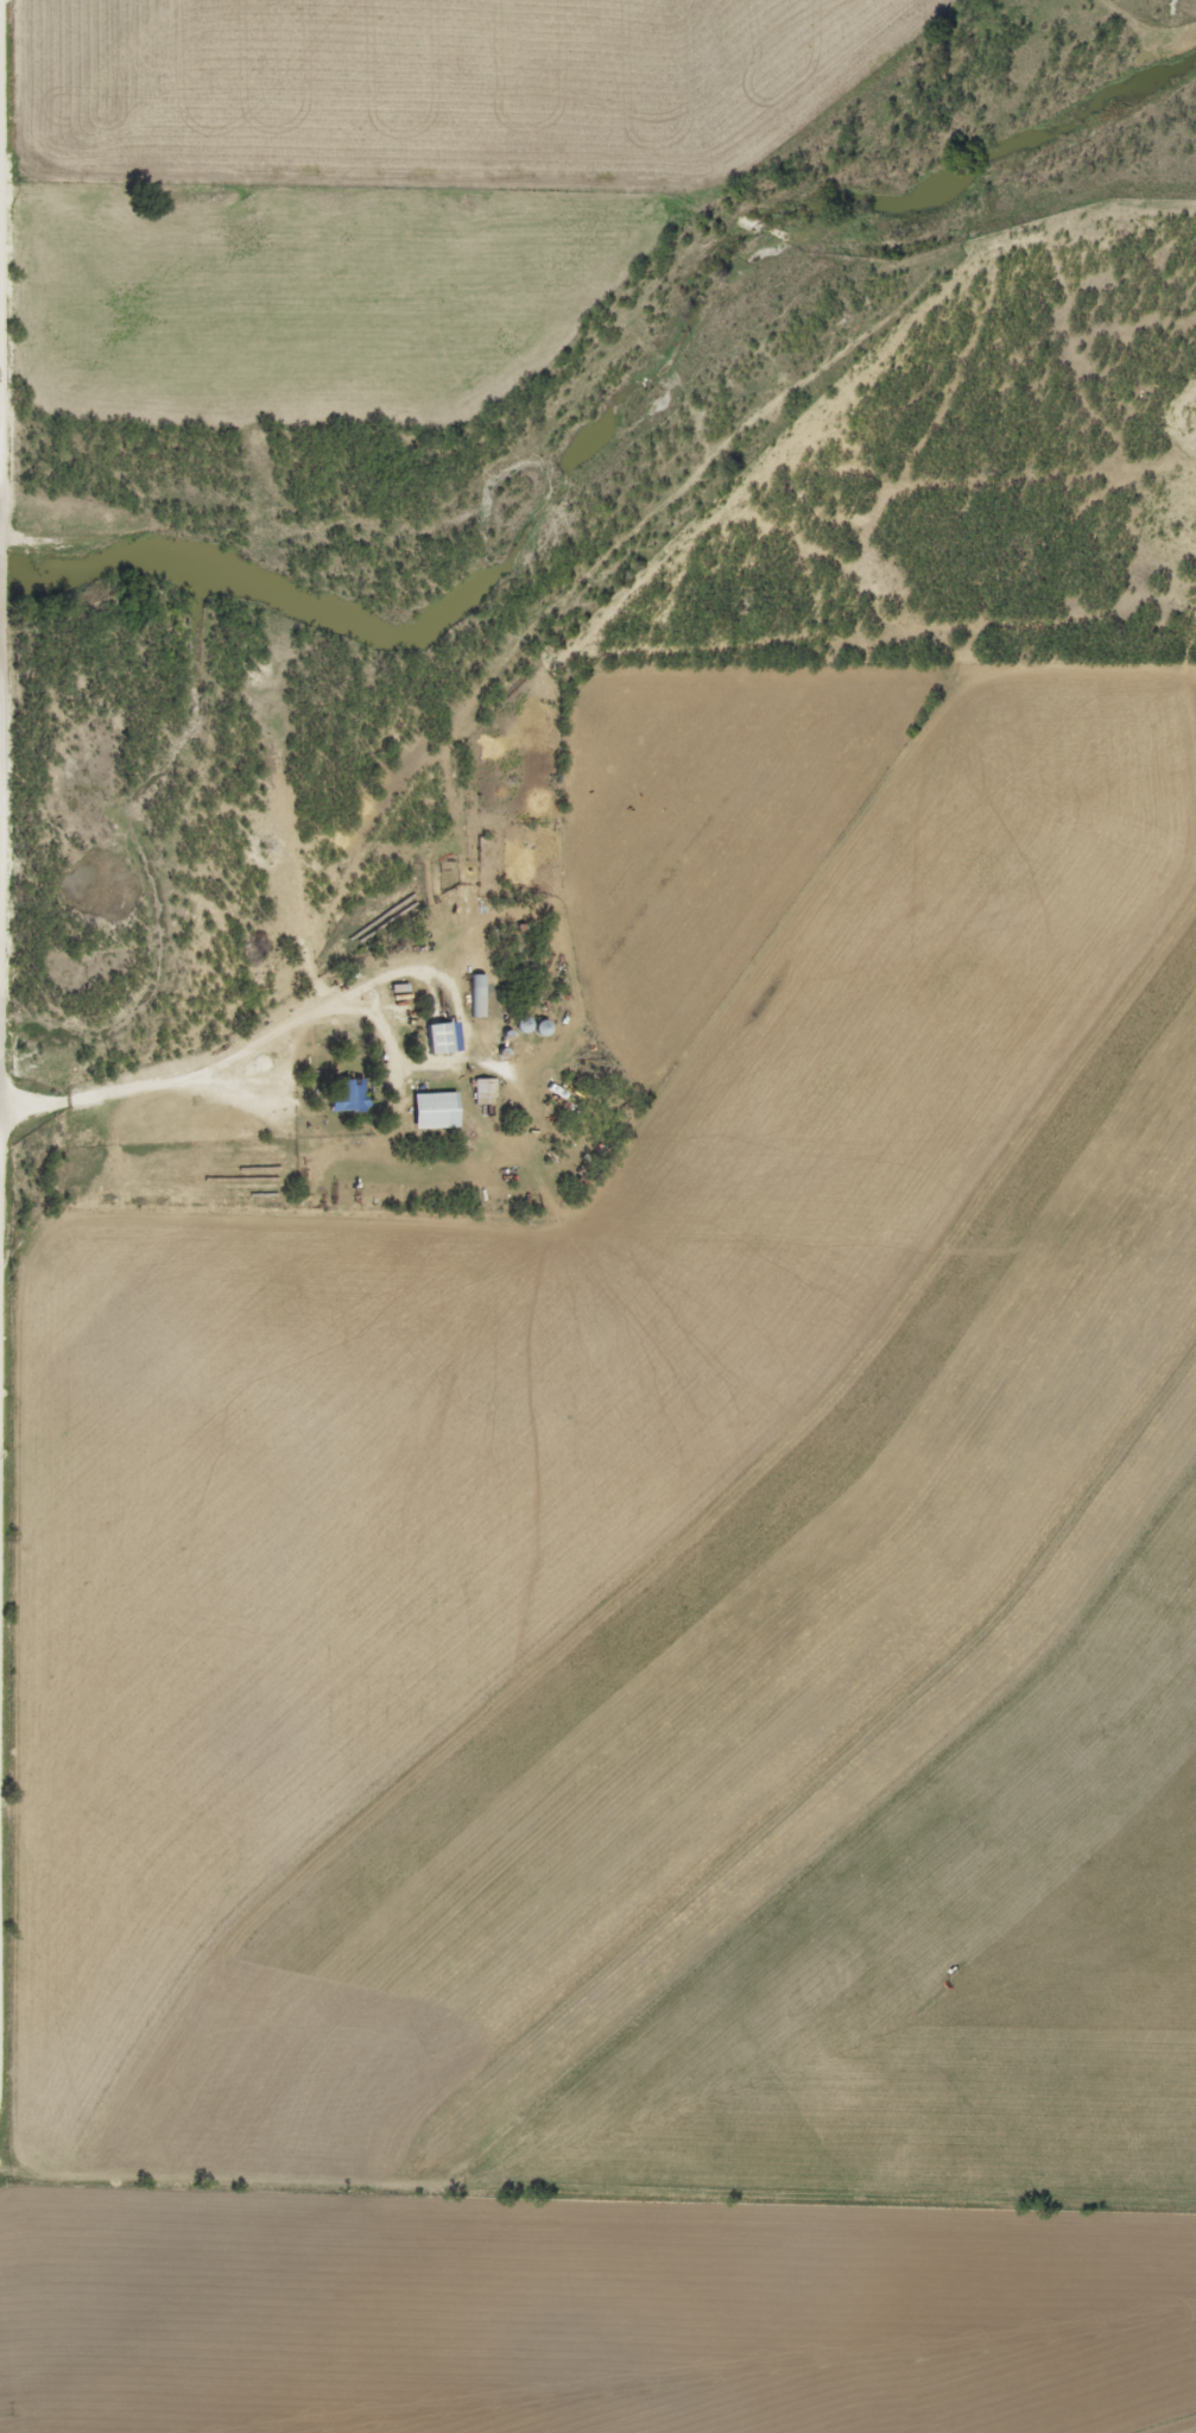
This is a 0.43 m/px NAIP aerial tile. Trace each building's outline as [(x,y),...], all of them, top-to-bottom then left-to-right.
[(489,973),(475,973),(475,1017),(489,1017),(489,973)] [(434,1054),(458,1052),(455,1022),(431,1024),(434,1054)] [(478,1104),(499,1104),(499,1078),(478,1078),(478,1104)] [(336,1111),(371,1111),(371,1079),(336,1079),(336,1111)] [(463,1092),(419,1092),(419,1127),(463,1127),(463,1092)]
